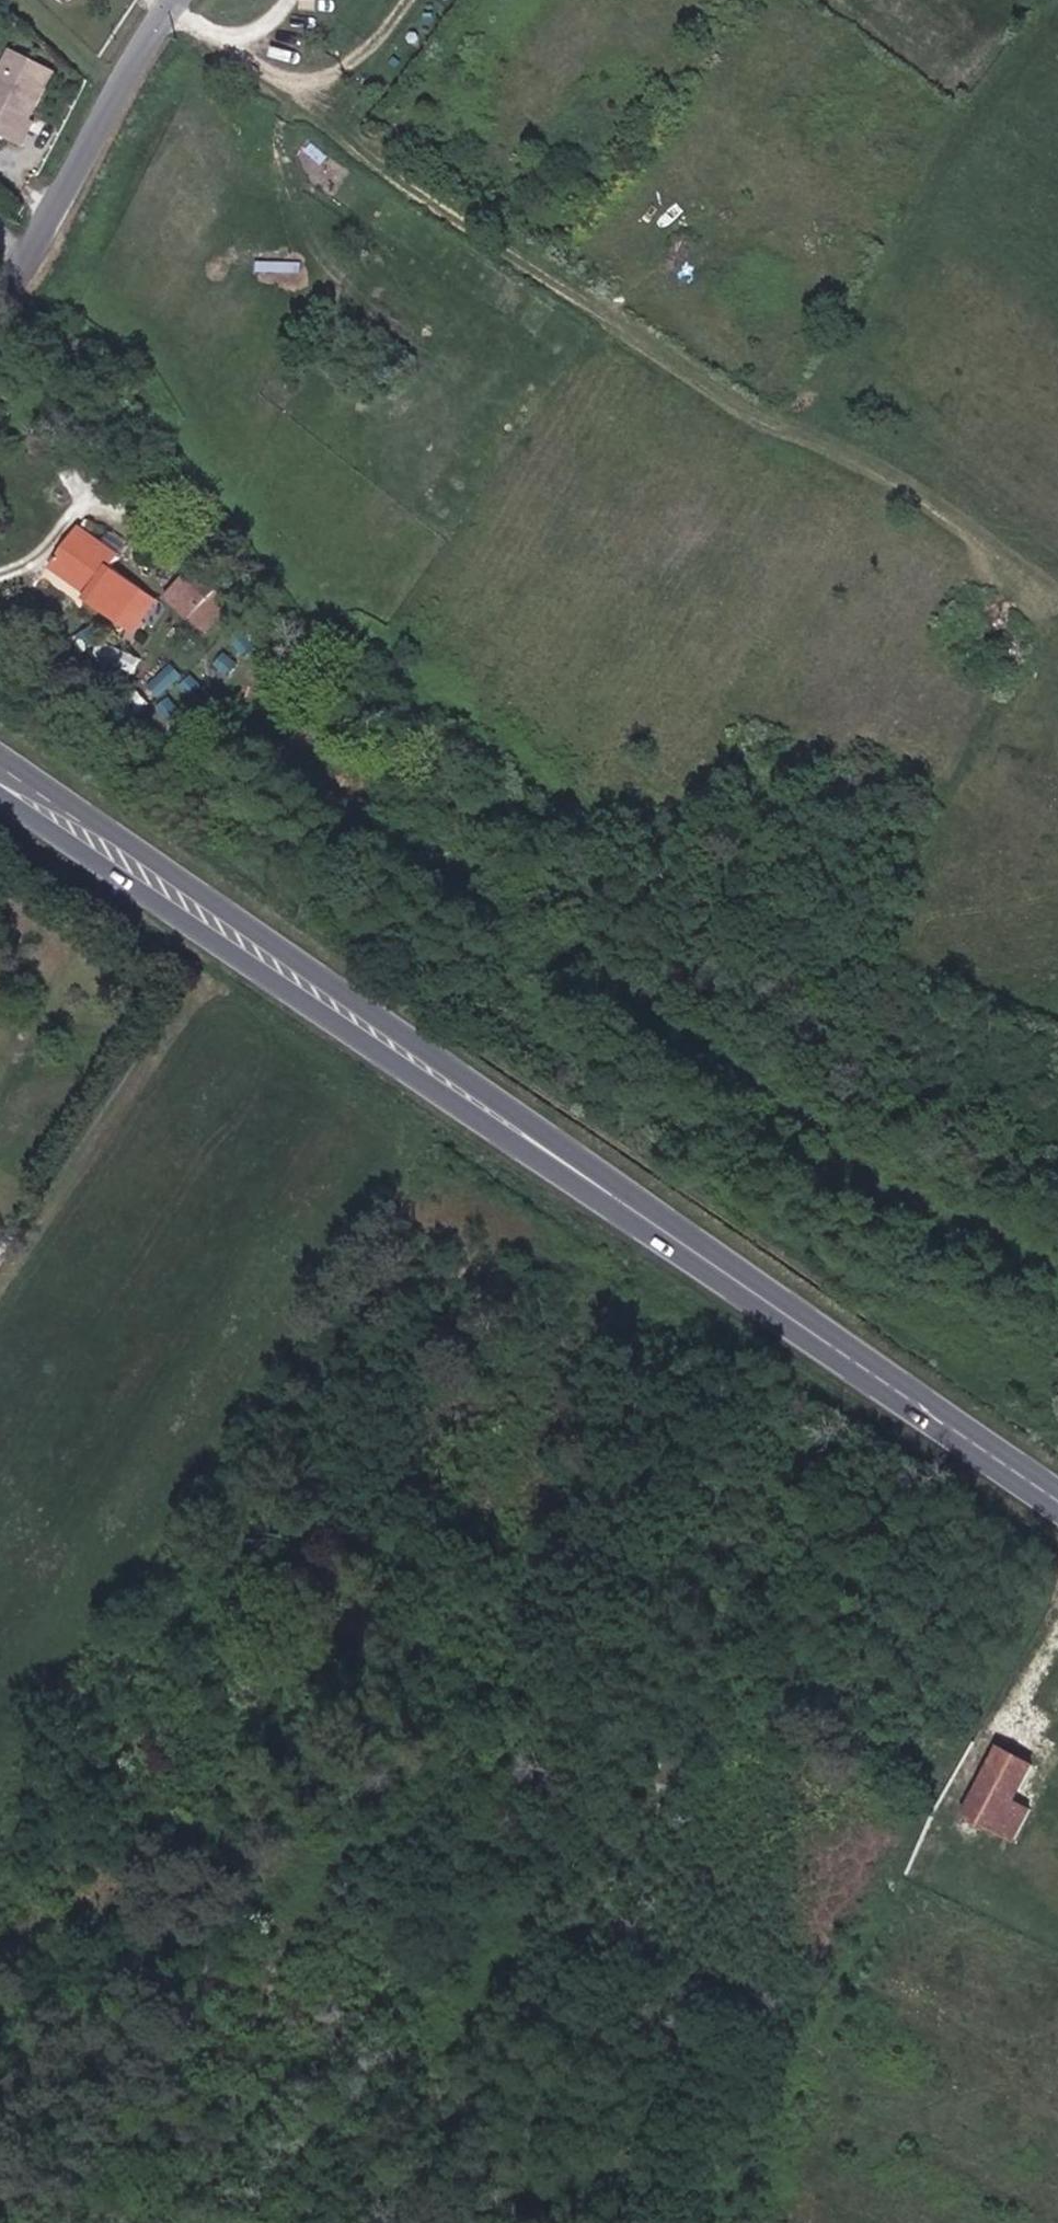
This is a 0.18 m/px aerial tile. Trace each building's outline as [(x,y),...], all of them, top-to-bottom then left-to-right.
[(0,50),(0,133),(13,138),(24,109),(17,107),(33,64),(0,50)] [(69,576),(112,606),(129,618),(154,584),(99,543),(103,535),(71,512),(49,549),(76,565),(69,576)] [(185,541),(167,568),(207,596),(226,568),(185,541)] [(1031,1802),(1050,1768),(1018,1750),(983,1810),(1030,1838),(1046,1810),(1031,1802)]
